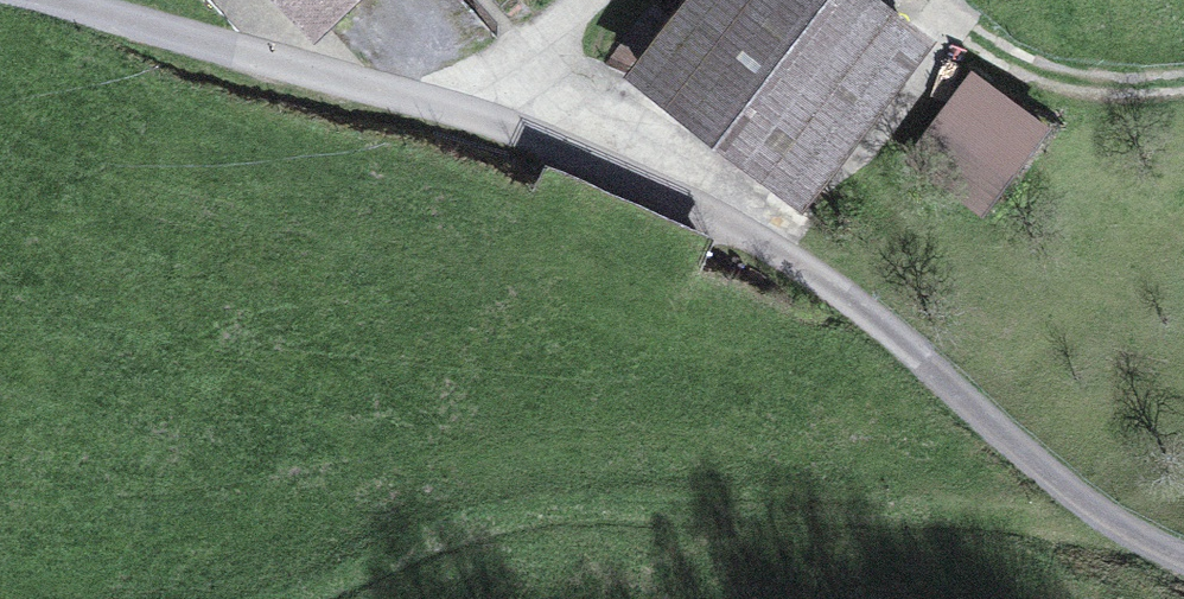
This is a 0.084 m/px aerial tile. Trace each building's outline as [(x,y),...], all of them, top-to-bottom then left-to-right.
[(313,56),(369,0),(258,0),(313,56)] [(619,86),(786,216),(928,35),(883,0),(686,0),(619,86)] [(1048,126),(972,73),(911,160),(986,213),(1048,126)]
